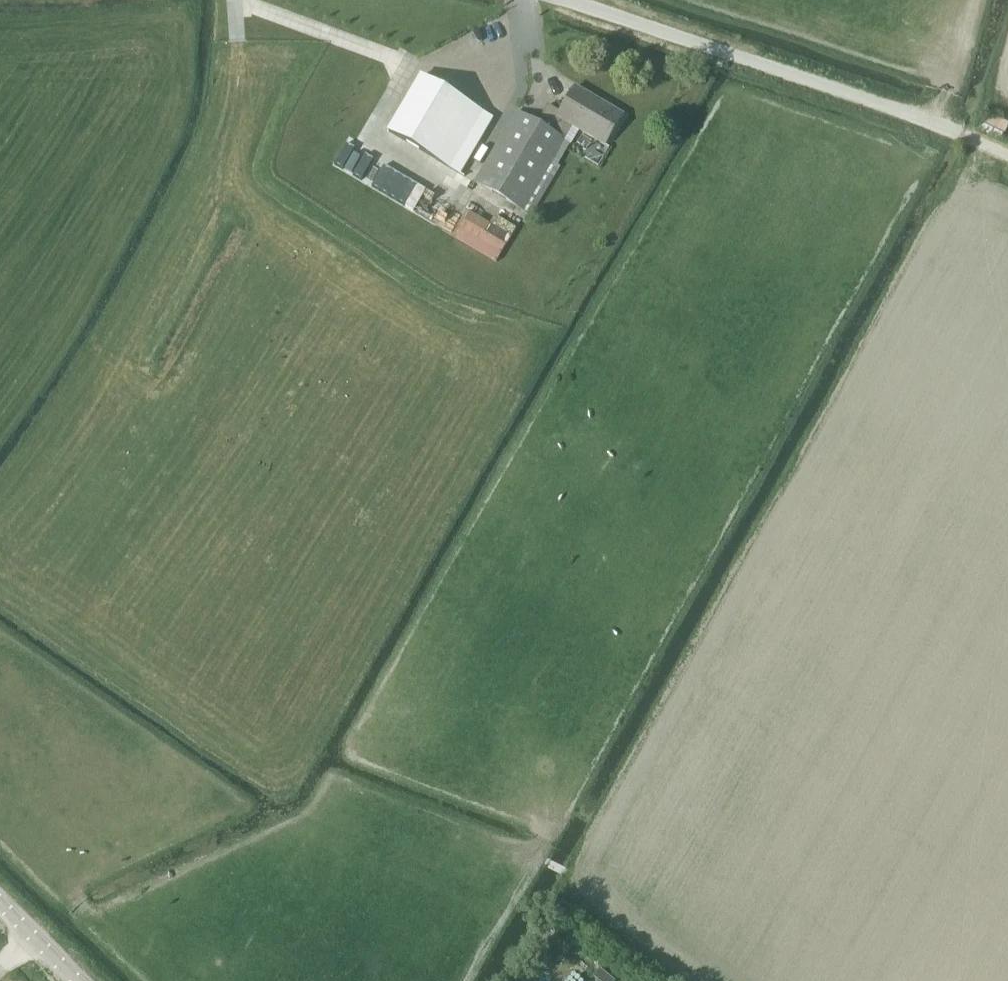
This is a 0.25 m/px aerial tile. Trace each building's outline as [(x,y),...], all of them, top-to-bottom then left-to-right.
[(435,160),(468,105),(420,77),(388,132),(435,160)] [(623,114),(575,86),(560,112),(547,105),(536,124),(516,111),(474,181),(524,211),(565,139),(564,139),(572,125),(605,144),(623,114)] [(1007,138),(1007,133),(1007,118),(985,113),(981,132),(1007,138)] [(481,232),(486,223),(472,214),(466,223),(481,232)] [(506,245),(510,237),(490,225),(485,233),(506,245)] [(599,969),(593,977),(598,980),(614,980),(599,969)]
